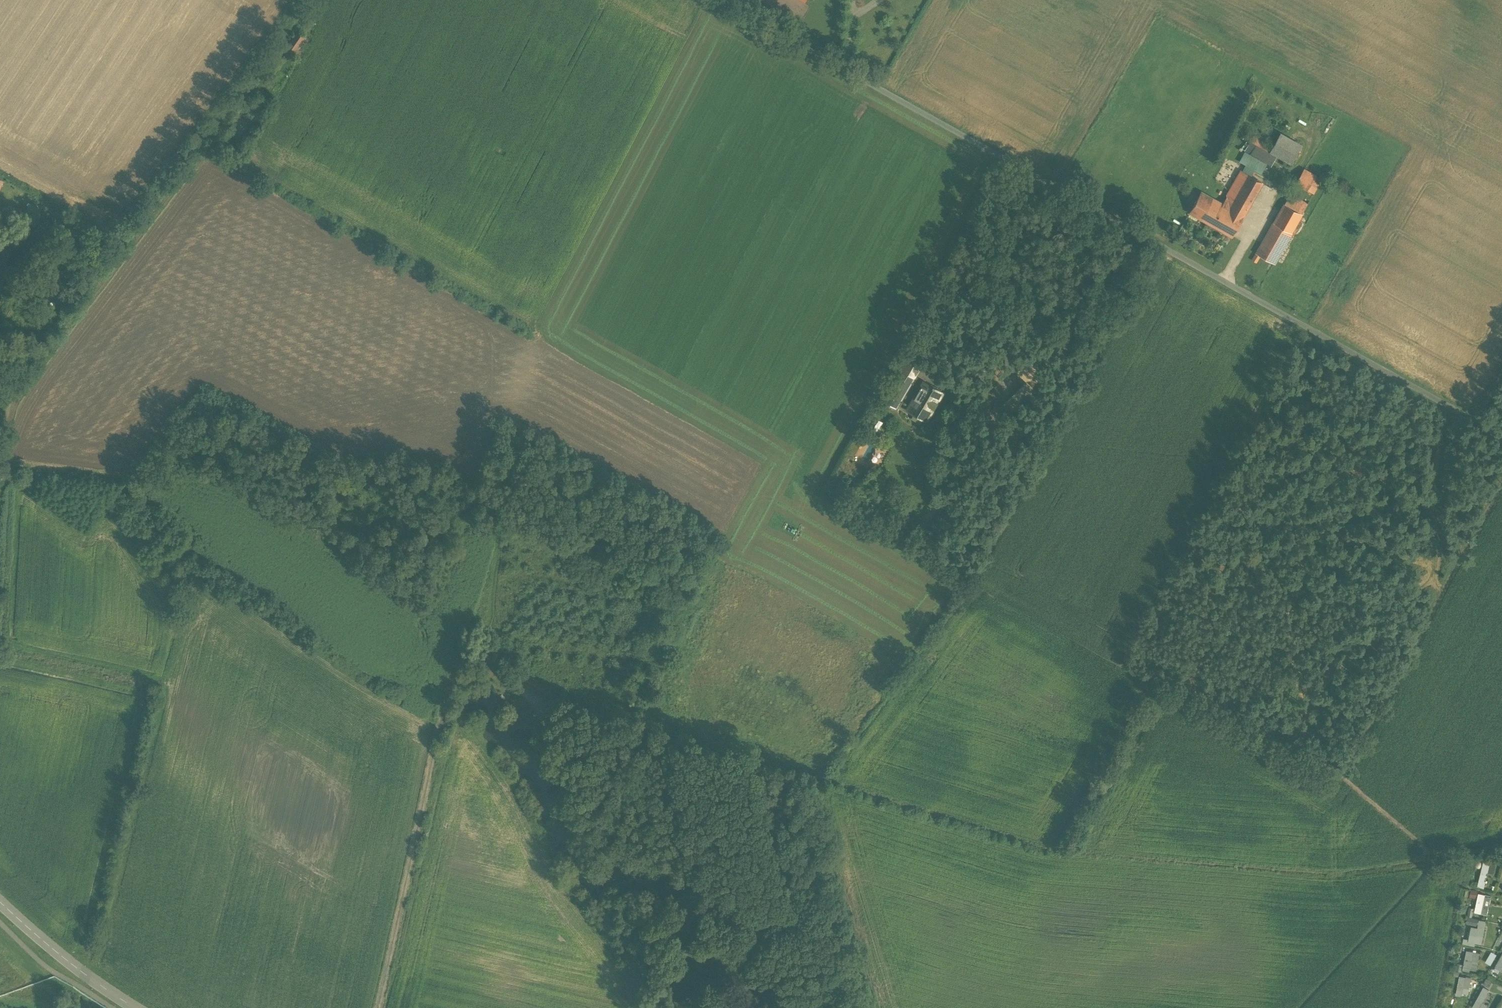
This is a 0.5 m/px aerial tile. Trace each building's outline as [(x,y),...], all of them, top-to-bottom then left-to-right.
[(288,45),(298,51),(306,37),(296,31),(288,45)] [(1301,145),(1280,133),(1272,148),(1270,151),(1277,155),(1291,163),(1301,145)] [(1272,148),(1253,136),(1245,150),(1271,165),(1277,155),(1270,151),(1272,148)] [(1304,169),(1300,172),(1296,178),(1290,187),(1312,198),(1321,179),(1304,169)] [(1241,171),(1229,191),(1230,192),(1223,204),(1244,215),(1262,183),(1241,171)] [(1223,204),(1201,191),(1189,212),(1232,236),(1244,215),(1223,204)] [(1284,204),(1273,222),(1291,232),(1301,214),(1284,204)] [(1273,222),(1256,253),(1273,263),(1291,232),(1273,222)] [(1006,358),(1007,371),(1019,370),(1018,357),(1006,358)] [(902,369),(887,395),(900,402),(915,377),(902,369)] [(932,386),(923,381),(907,410),(926,421),(943,392),(934,387),(935,386),(933,385),(932,386)] [(875,419),(873,428),(881,429),(882,420),(875,419)] [(1496,872),(1498,862),(1484,860),(1480,886),(1486,887),(1489,871),(1496,872)] [(1489,914),(1492,895),(1479,893),(1476,912),(1489,914)] [(1469,916),(1467,924),(1473,926),(1470,940),(1483,943),(1488,920),(1469,916)] [(1466,963),(1458,962),(1458,968),(1479,970),(1481,951),(1467,949),(1466,963)] [(1492,964),(1498,954),(1493,951),(1487,961),(1492,964)] [(1461,974),(1456,994),(1468,997),(1473,977),(1461,974)] [(1494,982),(1488,979),(1473,1006),(1476,1007),(1487,1007),(1489,1004),(1484,1001),(1494,982)]
